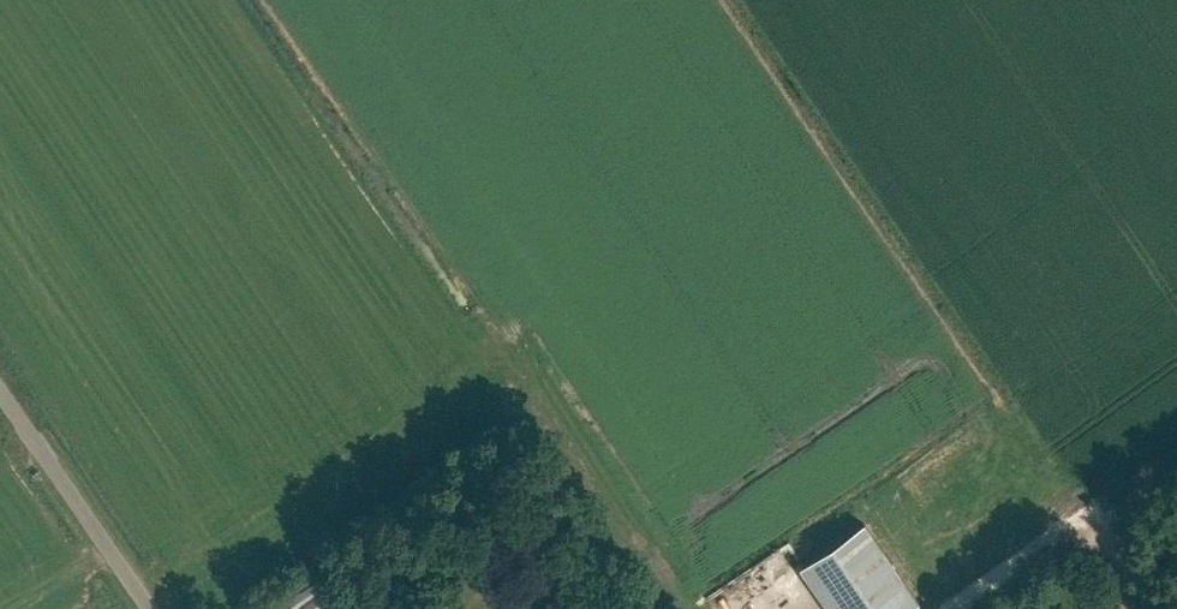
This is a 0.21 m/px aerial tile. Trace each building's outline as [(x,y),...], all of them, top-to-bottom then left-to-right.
[(795,561),(828,608),(898,608),(917,596),(861,515),(795,561)]
